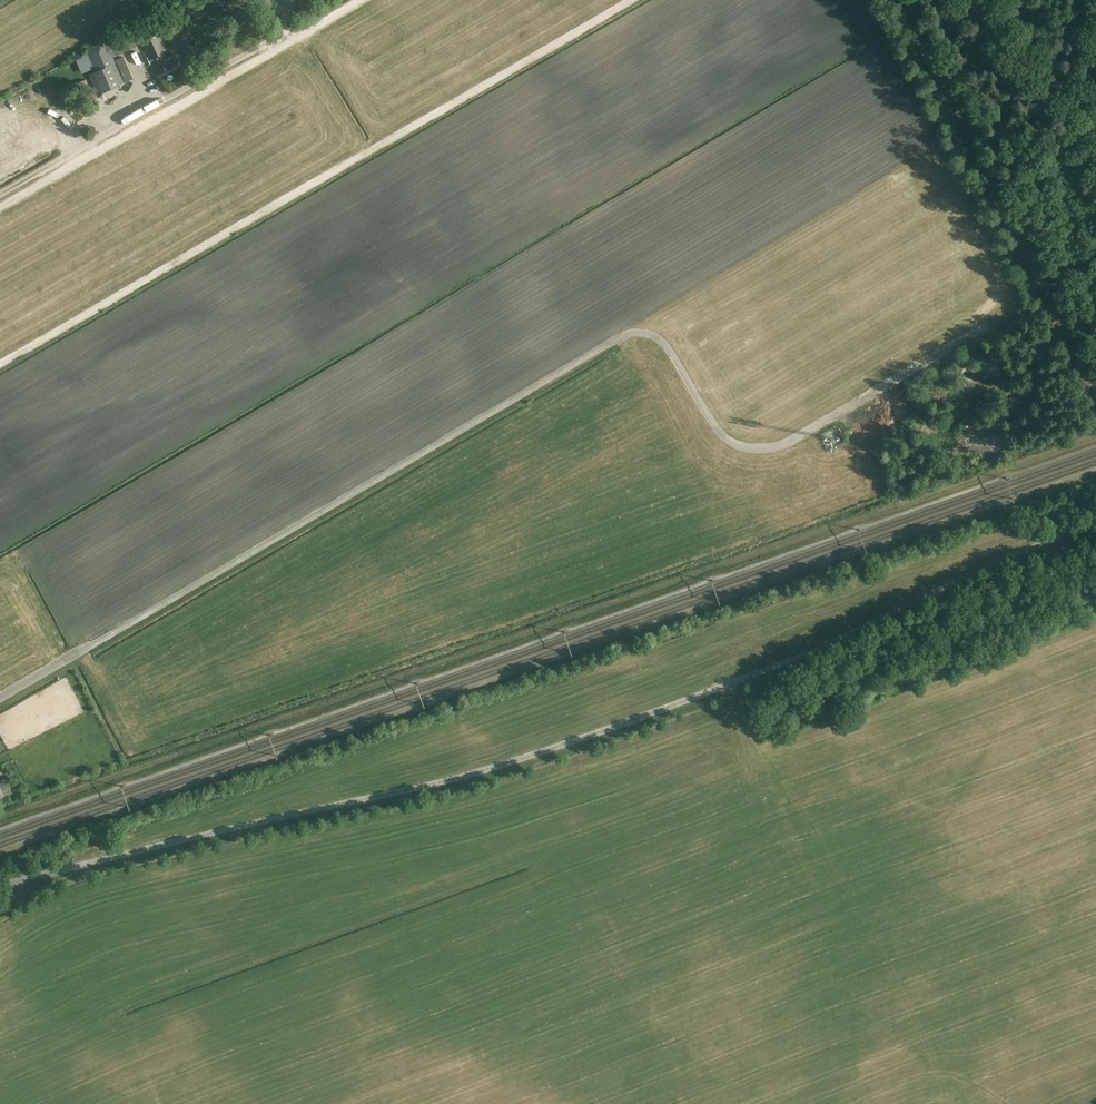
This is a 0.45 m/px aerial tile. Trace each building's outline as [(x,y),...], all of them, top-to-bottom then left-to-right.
[(258,1),(272,24),(279,20),(267,0),(260,0),(258,1)] [(98,94),(124,82),(113,57),(141,43),(132,26),(102,42),(99,44),(86,50),(95,71),(89,74),(98,94)] [(158,75),(176,67),(172,57),(167,59),(163,50),(166,48),(160,34),(142,42),(150,59),(158,75)] [(120,105),(109,110),(112,118),(123,113),(120,105)] [(59,143),(63,151),(73,147),(70,138),(59,143)] [(19,792),(16,781),(7,783),(5,777),(0,779),(0,798),(4,797),(5,799),(12,797),(11,795),(19,792)]
